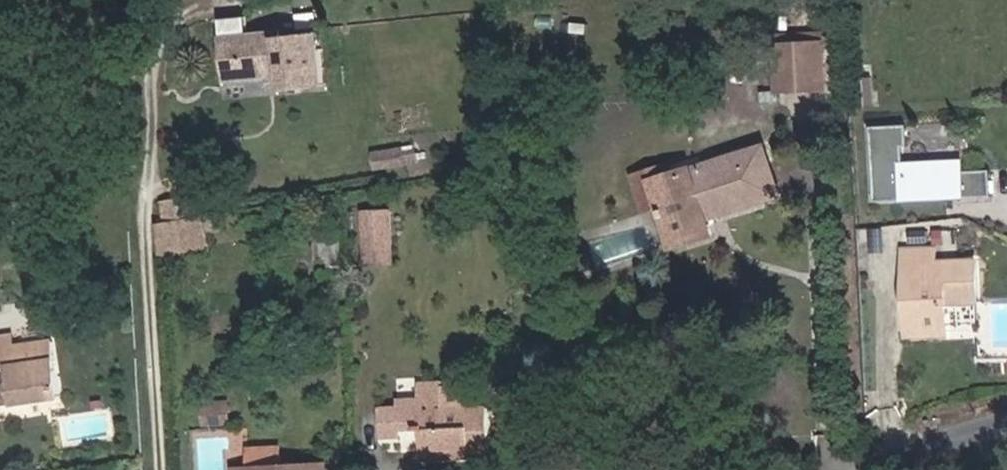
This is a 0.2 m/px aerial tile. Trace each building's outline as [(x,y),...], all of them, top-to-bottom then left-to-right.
[(324,85),(318,27),(248,34),(247,16),(220,19),(226,81),(278,77),(280,90),(324,85)] [(821,45),(821,35),(777,37),(780,89),(800,88),(797,47),(821,45)] [(824,86),(821,45),(797,47),(800,88),(824,86)] [(909,147),(908,124),(871,126),(875,201),(993,195),(992,169),(964,171),(964,161),(905,164),(904,147),(909,147)] [(406,164),(403,148),(372,153),(375,169),(406,164)] [(777,194),(763,149),(669,179),(665,168),(635,178),(645,209),(662,204),(674,243),(707,233),(703,217),(777,194)] [(196,216),(192,196),(162,202),(165,222),(196,216)] [(395,262),(394,213),(366,214),(368,263),(395,262)] [(208,246),(202,217),(158,224),(160,256),(208,246)] [(343,260),(341,231),(321,233),(323,261),(343,260)] [(865,236),(866,260),(881,259),(880,235),(865,236)] [(935,264),(935,251),(906,252),(906,265),(935,264)] [(977,299),(976,262),(935,264),(906,265),(909,333),(946,332),(945,299),(977,299)] [(14,335),(0,337),(0,349),(15,347),(14,335)] [(53,341),(15,347),(0,349),(0,369),(8,368),(10,380),(0,381),(0,403),(12,401),(13,405),(62,398),(53,341)] [(8,368),(0,369),(0,381),(10,380),(8,368)] [(399,406),(380,408),(381,437),(401,436),(400,429),(420,427),(421,430),(436,429),(436,449),(472,447),(472,457),(492,457),(490,407),(443,409),(441,384),(419,385),(419,400),(399,401),(399,406)] [(399,401),(399,394),(379,395),(380,408),(399,406),(399,401)] [(229,423),(228,402),(205,404),(206,424),(229,423)] [(472,447),(436,449),(436,429),(421,430),(422,460),(472,457),(472,447)]
